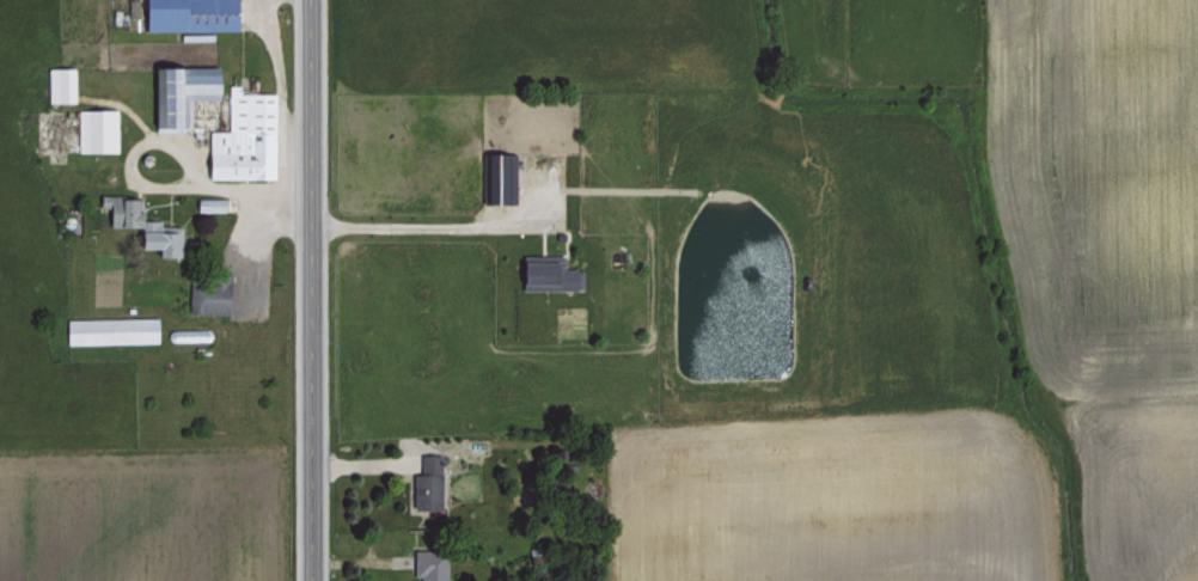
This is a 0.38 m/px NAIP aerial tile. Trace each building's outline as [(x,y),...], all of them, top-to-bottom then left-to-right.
[(143,29),(235,28),(235,0),(142,0),(143,29)] [(154,65),(154,130),(189,130),(189,98),(217,98),(217,65),(154,65)] [(46,101),(73,100),(73,66),(46,67),(46,101)] [(274,91),(239,91),(239,84),(227,84),(227,130),(207,130),(206,177),(274,178),(274,91)] [(116,150),(116,108),(76,108),(76,151),(116,150)] [(484,152),(484,202),(513,201),(513,152),(484,152)] [(180,225),(158,225),(158,219),(140,218),(141,196),(98,195),(98,205),(107,205),(107,225),(137,226),(137,247),(155,247),(155,254),(180,255),(180,225)] [(223,211),(223,197),(195,197),(195,210),(223,211)] [(581,287),(581,268),(563,268),(562,254),(547,254),(547,260),(520,260),(520,288),(581,287)] [(188,282),(187,312),(227,314),(229,273),(209,272),(208,283),(188,282)] [(157,341),(156,316),(64,318),(65,343),(157,341)] [(420,453),(420,473),(410,473),(409,510),(441,510),(441,453),(420,453)] [(412,575),(419,575),(419,580),(446,580),(446,550),(412,549),(412,575)]
